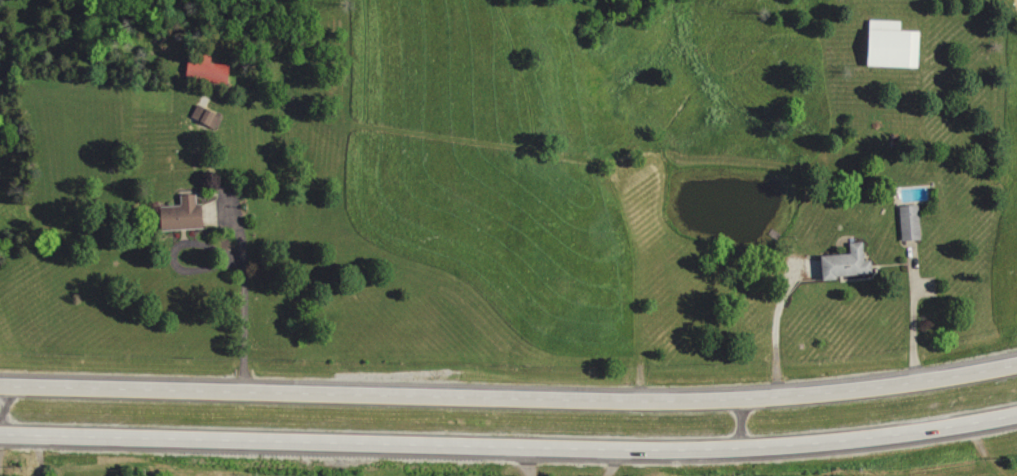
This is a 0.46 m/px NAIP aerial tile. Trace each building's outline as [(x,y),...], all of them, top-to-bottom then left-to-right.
[(922,68),(923,31),(904,30),(904,21),(875,20),(874,66),(922,68)] [(190,80),(233,82),(234,65),(191,63),(190,80)] [(195,119),(217,126),(221,112),(200,105),(195,119)] [(186,206),(165,207),(167,231),(210,229),(209,204),(202,204),(202,195),(185,195),(186,206)] [(904,241),(924,240),(923,206),(903,206),(904,241)] [(827,278),(876,275),(875,261),(869,261),(867,242),(854,243),(854,254),(825,256),(827,278)]
